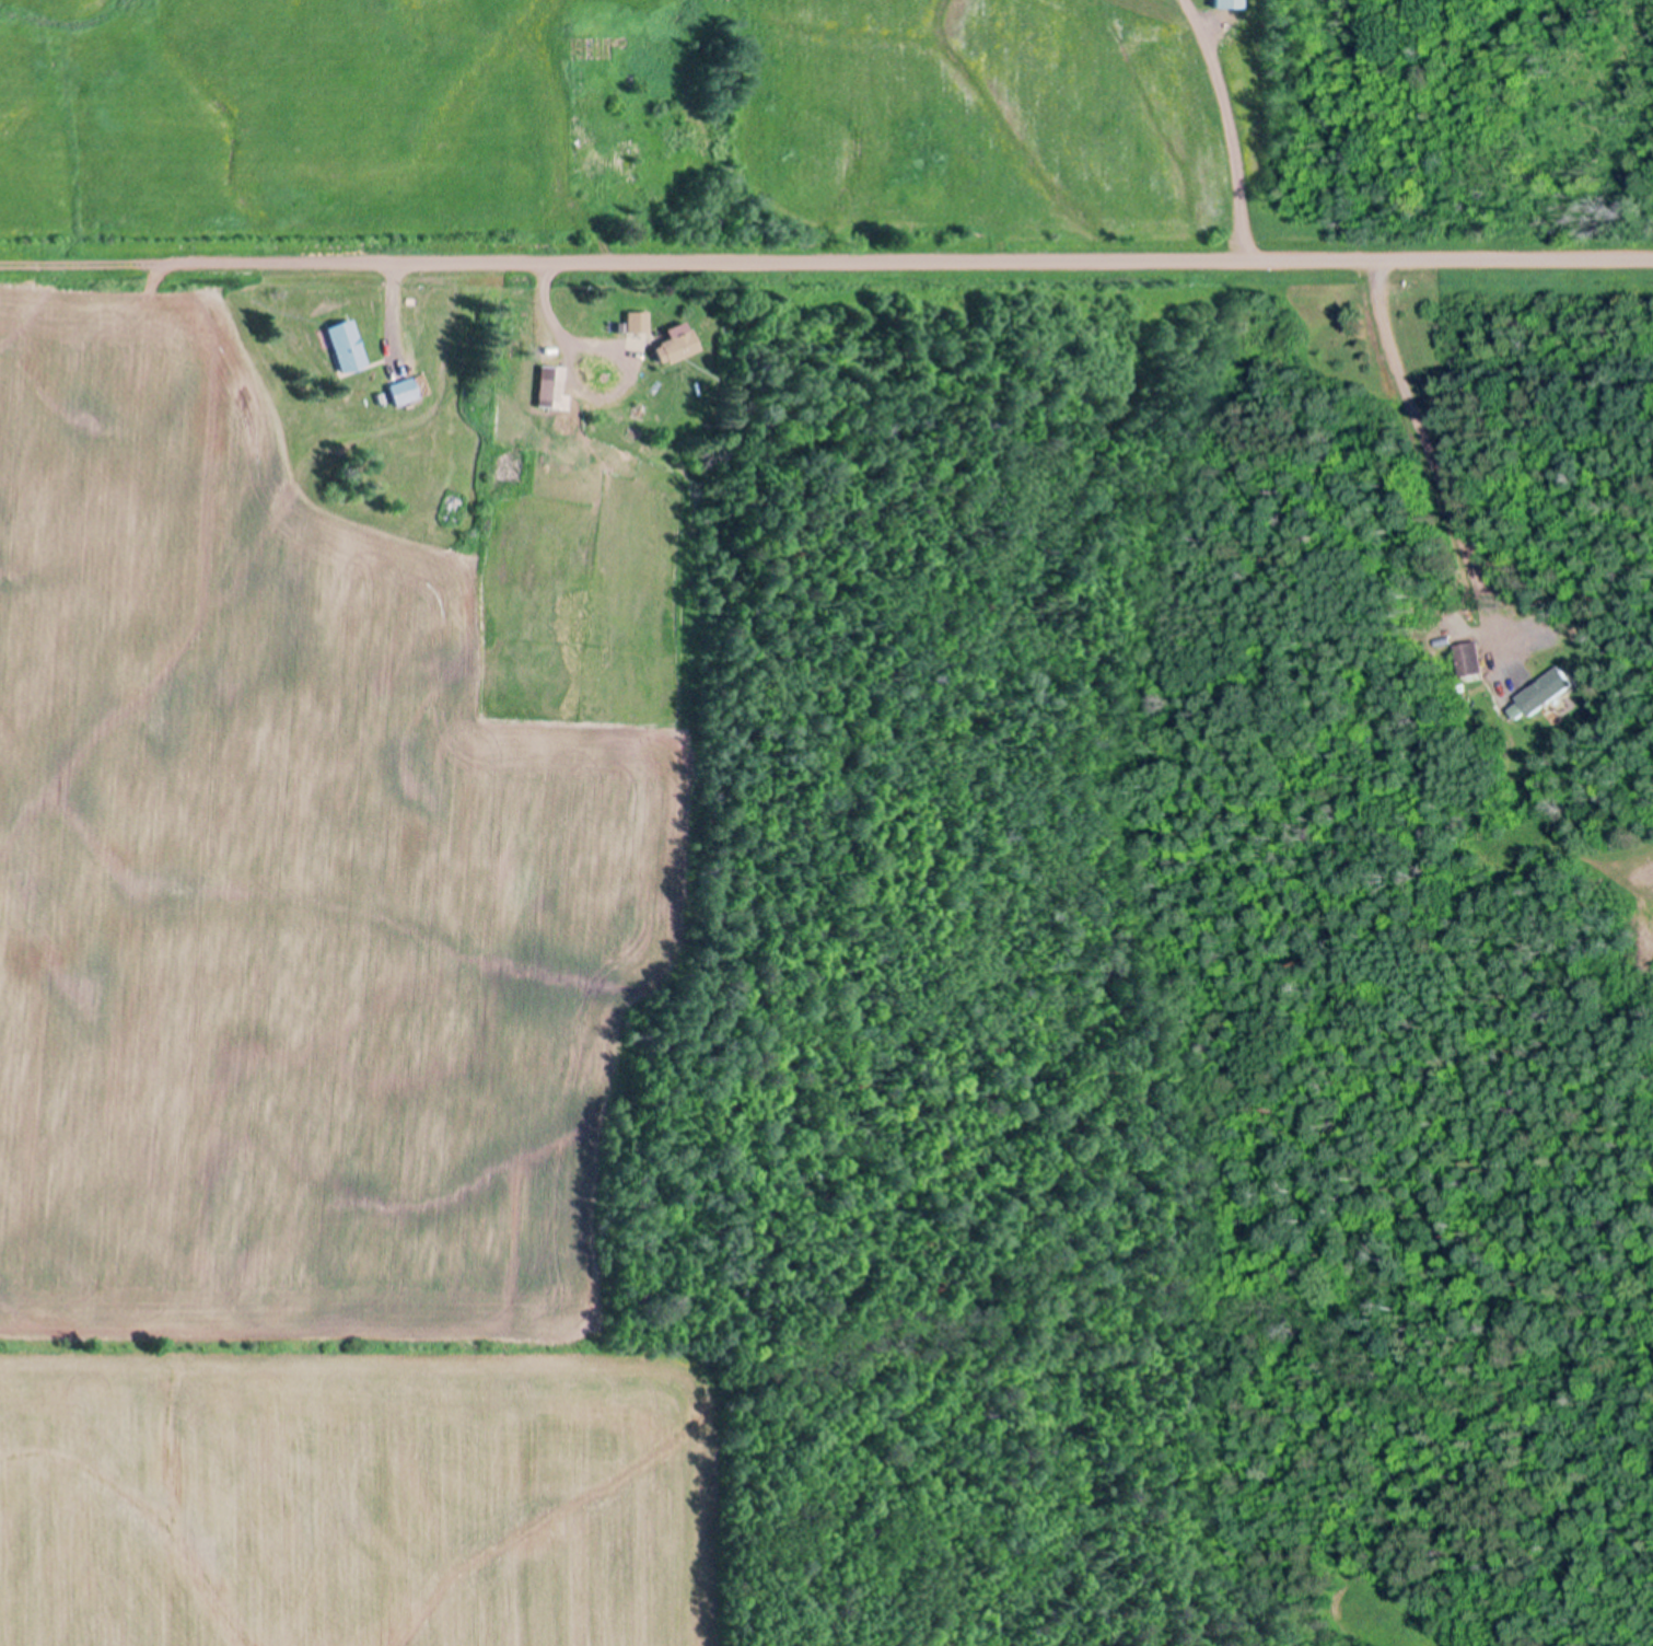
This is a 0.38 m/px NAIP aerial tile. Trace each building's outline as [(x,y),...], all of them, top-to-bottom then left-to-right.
[(1240,11),(1240,0),(1212,0),(1212,11),(1240,11)] [(631,331),(630,313),(651,313),(651,329),(631,331)] [(366,364),(344,373),(328,329),(351,322),(366,364)] [(673,339),(667,331),(687,322),(700,348),(666,366),(656,348),(673,339)] [(552,366),(551,379),(563,379),(561,407),(542,406),(545,366),(552,366)] [(400,404),(393,385),(411,378),(419,396),(400,404)] [(1483,671),(1460,675),(1455,644),(1478,639),(1483,671)] [(1509,705),(1560,665),(1571,681),(1520,719),(1509,705)] [(1528,715),(1529,724),(1540,722),(1532,667),(1520,669),(1525,703),(1512,705),(1514,717),(1528,715)]
